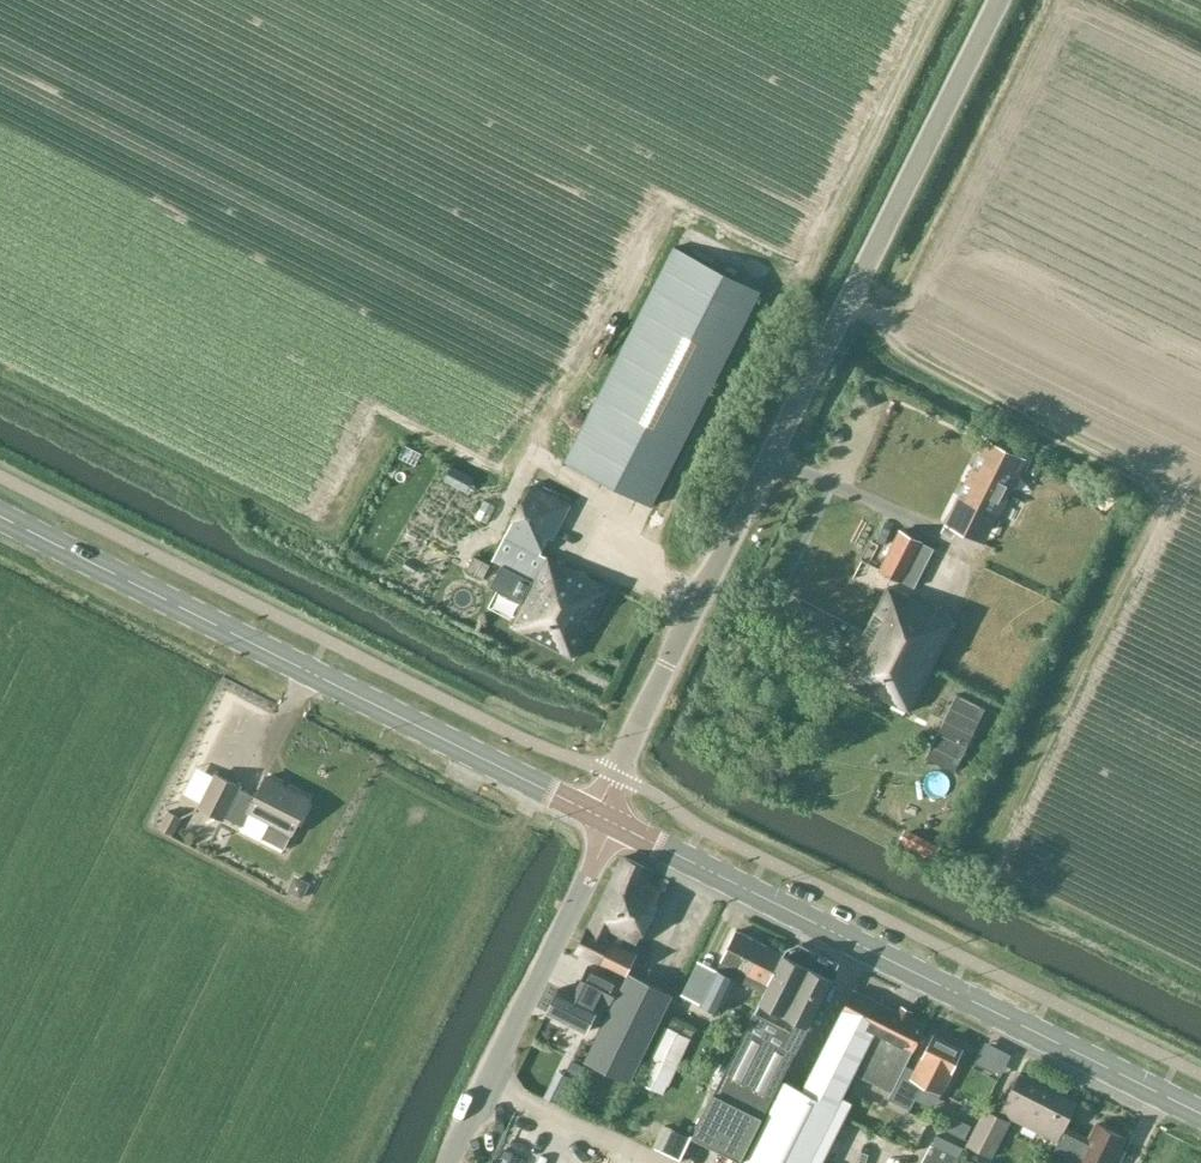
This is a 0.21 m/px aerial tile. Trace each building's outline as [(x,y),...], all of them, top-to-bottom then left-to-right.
[(676,245),(564,463),(654,506),(763,289),(676,245)] [(1024,457),(987,438),(979,454),(988,458),(982,471),(973,466),(965,483),(974,487),(968,500),(958,496),(951,511),(987,529),(1024,457)] [(453,464),(446,478),(469,490),(476,476),(453,464)] [(531,482),(493,560),(534,581),(512,624),(575,658),(609,589),(541,555),(542,553),(550,536),(554,538),(571,504),(532,483),(531,482)] [(496,506),(484,500),(475,517),(488,523),(496,506)] [(916,588),(936,548),(899,529),(879,569),(916,588)] [(475,556),(468,570),(484,578),(491,564),(475,556)] [(937,613),(937,610),(889,584),(841,677),(912,711),(955,625),(955,624),(955,622),(937,613)] [(217,774),(200,807),(224,819),(226,817),(244,825),(240,832),(261,842),(264,838),(285,849),(311,798),(267,776),(256,796),(255,796),(241,789),(242,786),(217,774)] [(168,809),(158,827),(173,835),(182,817),(168,809)] [(630,1082),(673,994),(630,974),(639,952),(635,950),(637,939),(662,891),(651,885),(654,872),(624,856),(577,951),(626,976),(585,1061),(630,1082)] [(296,875),(289,891),(304,899),(312,883),(296,875)] [(736,979),(763,992),(783,952),(736,929),(719,965),(699,1004),(718,1012),(736,979)] [(714,1093),(693,1135),(741,1159),(763,1117),(809,1026),(832,980),(782,954),(714,1093)] [(601,1001),(607,1004),(619,981),(589,966),(577,989),(574,987),(571,994),(559,987),(546,1013),(585,1032),(601,1001)] [(892,1091),(906,1065),(927,1027),(854,990),(842,1008),(843,1008),(802,1088),(785,1080),(744,1162),(821,1162),(847,1113),(836,1107),(853,1073),(892,1091)] [(684,1044),(687,1046),(690,1039),(667,1028),(645,1071),(666,1081),(684,1044)] [(915,1069),(906,1065),(892,1091),(889,1098),(911,1109),(924,1085),(941,1094),(964,1049),(934,1034),(915,1069)] [(1012,1118),(1058,1142),(1066,1126),(1077,1104),(1019,1073),(998,1114),(986,1109),(986,1110),(984,1109),(966,1144),(993,1157),(1012,1118)] [(954,1116),(948,1129),(967,1139),(973,1126),(954,1116)] [(1058,1142),(1053,1152),(1076,1162),(1118,1162),(1120,1160),(1116,1158),(1125,1137),(1098,1123),(1089,1138),(1066,1126),(1058,1142)]
